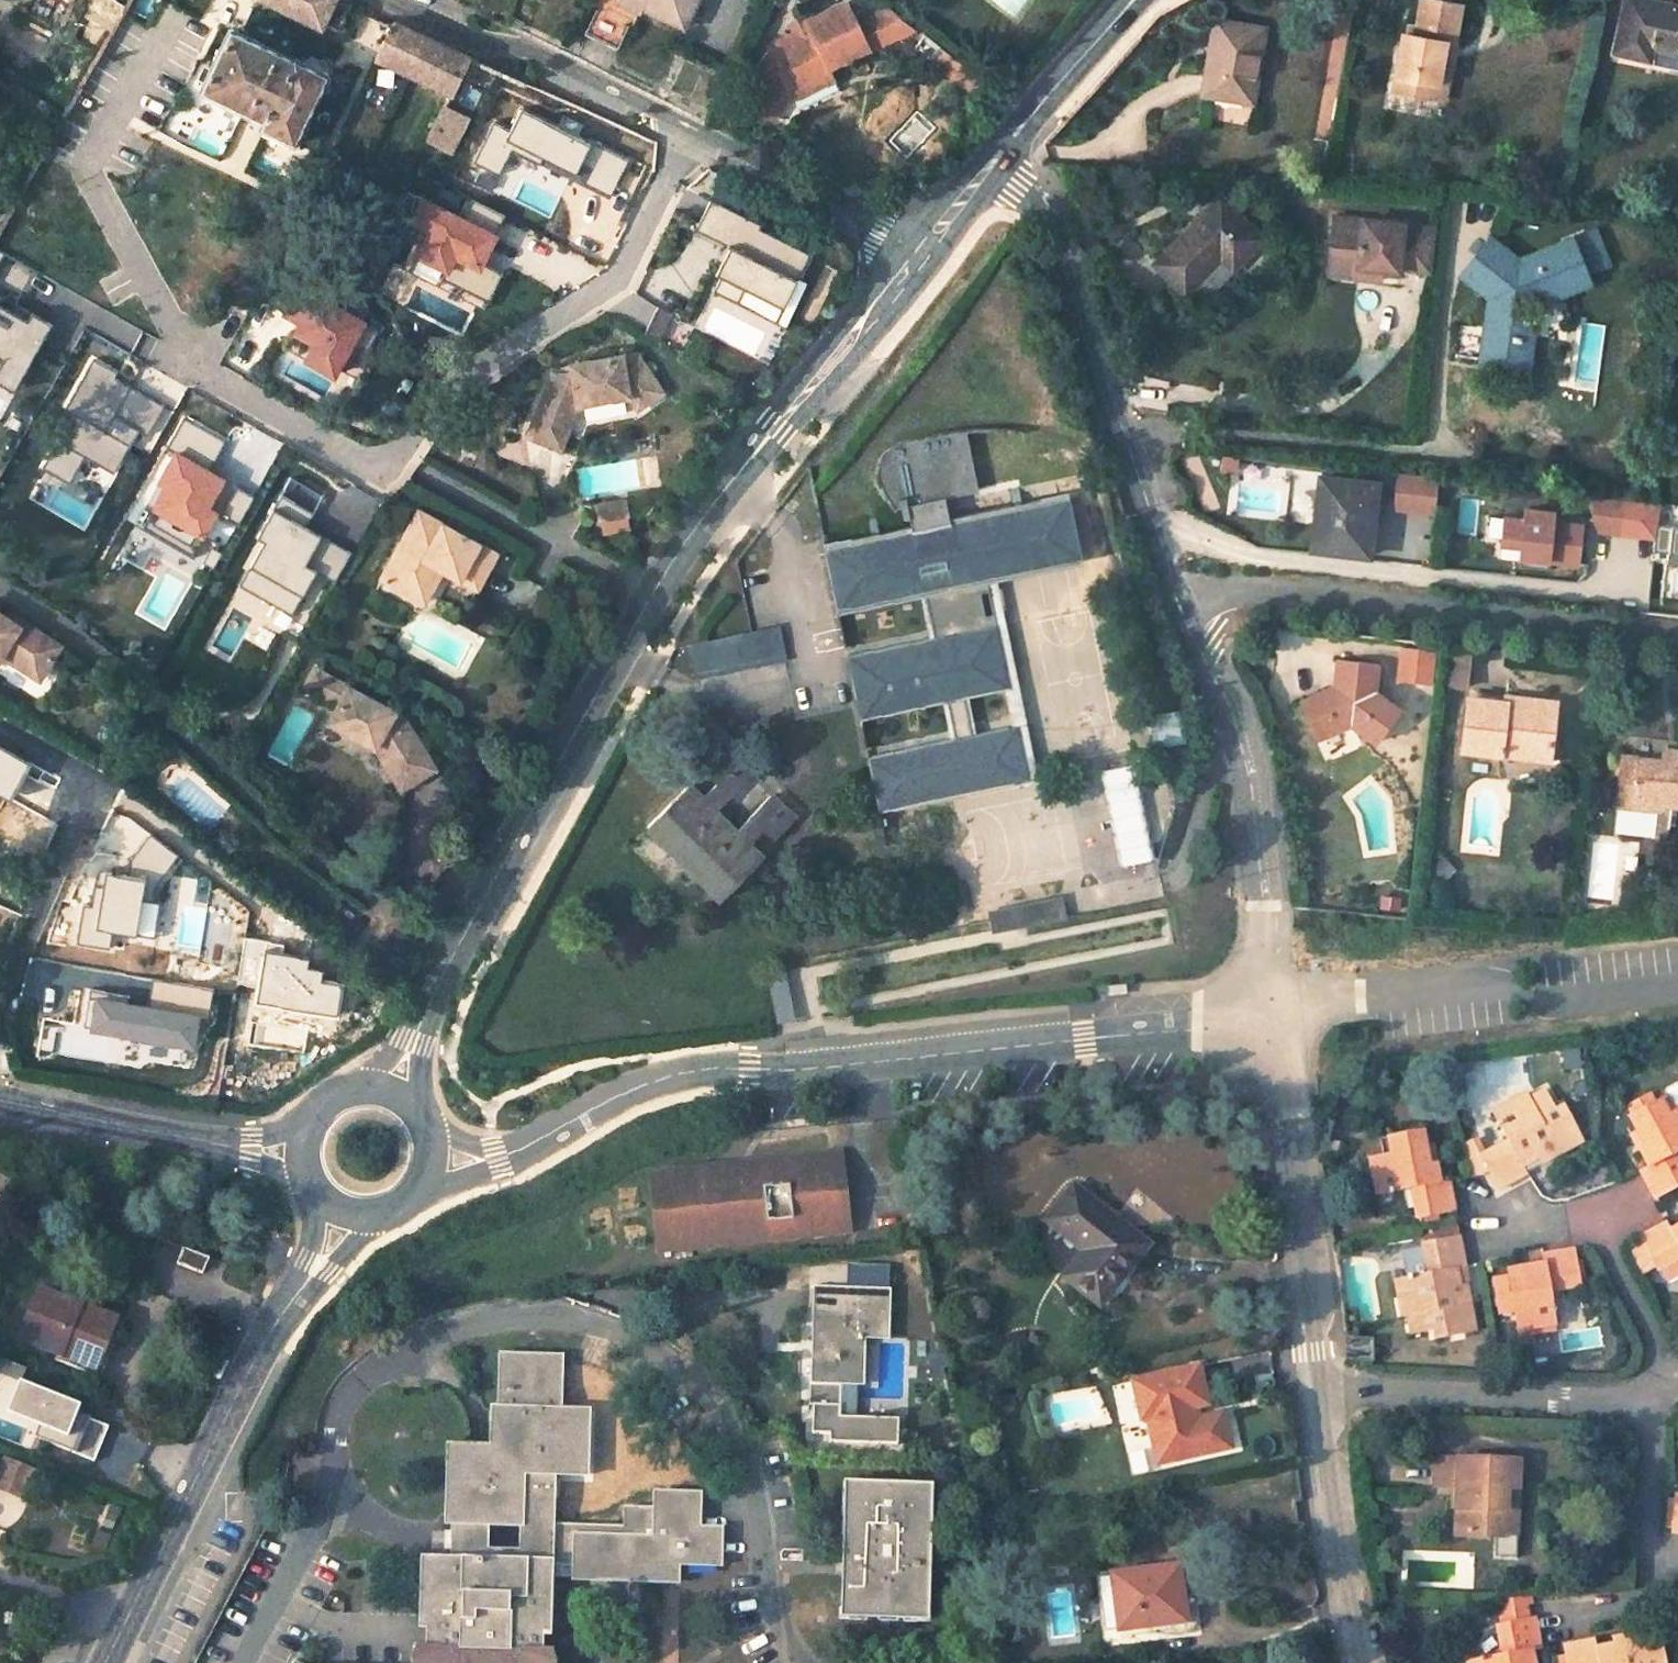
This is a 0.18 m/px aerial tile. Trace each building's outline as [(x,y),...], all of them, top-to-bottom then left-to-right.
[(312,26),(316,19),(326,0),(260,0),(312,26)] [(316,19),(329,26),(342,0),(326,0),(316,19)] [(652,4),(644,0),(623,0),(648,12),(652,4)] [(689,32),(706,0),(644,0),(652,4),(648,12),(689,32)] [(1390,92),(1433,99),(1443,43),(1452,45),(1459,6),(1424,0),(1420,0),(1415,27),(1411,26),(1410,37),(1400,36),(1390,92)] [(1641,47),(1677,56),(1677,9),(1638,0),(1622,0),(1609,54),(1638,61),(1641,47)] [(772,52),(792,97),(836,76),(833,71),(873,52),(860,27),(849,5),(810,25),(807,21),(799,25),(803,34),(777,46),(772,52)] [(629,23),(597,8),(584,33),(617,49),(629,23)] [(860,27),(873,52),(917,30),(893,11),(860,27)] [(370,58),(445,92),(462,56),(387,21),(370,58)] [(252,127),(287,145),(320,75),(225,23),(192,90),(254,121),(252,127)] [(1207,99),(1240,103),(1246,66),(1255,67),(1262,30),(1220,23),(1207,99)] [(1443,43),(1433,99),(1443,101),(1452,45),(1443,43)] [(792,97),(772,52),(762,62),(750,84),(759,93),(751,110),(772,120),(792,97)] [(836,76),(792,97),(795,105),(840,83),(836,76)] [(759,93),(750,84),(740,102),(751,110),(759,93)] [(426,132),(442,140),(456,110),(440,103),(426,132)] [(477,261),(491,228),(411,194),(399,222),(412,228),(400,257),(485,293),(495,269),(477,261)] [(1186,297),(1220,258),(1234,269),(1261,238),(1217,200),(1155,270),(1186,297)] [(724,242),(704,287),(780,321),(800,277),(793,273),(805,246),(705,202),(693,228),(724,242)] [(491,229),(497,215),(474,204),(468,218),(491,229)] [(1380,272),(1396,273),(1397,270),(1429,274),(1435,231),(1333,219),(1327,265),(1380,272)] [(1482,364),(1526,370),(1532,328),(1512,316),(1514,304),(1537,308),(1571,293),(1566,282),(1582,275),(1570,245),(1517,266),(1489,245),(1469,272),(1496,293),(1490,300),(1482,364)] [(1380,272),(1327,265),(1326,276),(1379,282),(1380,272)] [(1462,280),(1490,300),(1496,293),(1469,272),(1462,280)] [(48,318),(0,297),(0,383),(16,390),(48,318)] [(352,358),(377,361),(381,337),(355,334),(352,358)] [(551,382),(528,440),(561,453),(578,410),(630,401),(638,414),(658,400),(646,381),(651,378),(639,361),(634,358),(571,369),(573,379),(551,382)] [(646,381),(658,400),(663,397),(651,378),(646,381)] [(234,521),(249,491),(206,470),(222,437),(183,419),(141,506),(199,534),(210,510),(234,521)] [(876,487),(893,513),(901,512),(902,523),(907,521),(910,535),(823,553),(835,612),(923,593),(933,641),(845,659),(857,715),(945,697),(954,741),(866,760),(877,813),(961,795),(960,786),(1024,772),(1015,729),(968,738),(959,694),(1006,684),(994,629),(958,636),(956,626),(983,620),(976,586),(949,592),(946,579),(982,571),(972,526),(937,533),(934,521),(946,518),(945,512),(943,503),(968,498),(955,436),(920,442),(893,449),(881,459),(874,474),(876,487)] [(1431,513),(1434,475),(1390,472),(1388,509),(1431,513)] [(1311,553),(1366,560),(1374,487),(1319,481),(1311,553)] [(960,786),(961,795),(1034,780),(990,570),(1077,552),(1063,487),(945,512),(946,518),(934,521),(937,533),(972,526),(982,571),(946,579),(949,592),(976,586),(983,620),(956,626),(958,636),(994,629),(1006,684),(1015,729),(1024,772),(960,786)] [(1655,523),(1656,503),(1590,498),(1587,532),(1653,537),(1652,551),(1677,553),(1677,524),(1655,523)] [(1574,566),(1580,519),(1547,514),(1548,507),(1518,503),(1517,514),(1494,511),(1490,541),(1514,544),(1513,557),(1574,566)] [(598,509),(601,525),(630,520),(627,504),(598,509)] [(423,516),(384,585),(415,603),(430,577),(427,567),(440,563),(445,577),(479,597),(500,560),(455,534),(452,540),(444,536),(448,530),(423,516)] [(430,577),(415,603),(426,609),(445,577),(440,563),(427,567),(430,577)] [(35,685),(55,652),(18,628),(15,633),(0,623),(0,662),(35,685)] [(780,626),(753,632),(755,644),(783,638),(780,626)] [(690,645),(697,677),(758,665),(758,667),(788,660),(783,638),(755,644),(753,632),(690,645)] [(1394,649),(1391,679),(1424,683),(1427,653),(1394,649)] [(1434,684),(1459,688),(1463,656),(1438,652),(1434,684)] [(1312,738),(1344,726),(1382,751),(1403,721),(1369,697),(1374,668),(1335,662),(1331,688),(1297,703),(1312,738)] [(314,672),(310,679),(321,686),(324,680),(346,692),(336,711),(327,727),(373,753),(400,796),(434,775),(406,730),(400,735),(391,721),(393,717),(314,672)] [(321,686),(310,679),(303,692),(336,711),(346,692),(324,680),(321,686)] [(1460,756),(1500,761),(1501,752),(1548,758),(1554,707),(1503,702),(1502,708),(1465,704),(1460,756)] [(1659,760),(1671,761),(1672,749),(1660,747),(1659,760)] [(1665,833),(1666,824),(1671,824),(1671,818),(1665,817),(1666,807),(1672,808),(1673,803),(1677,804),(1677,749),(1672,749),(1671,761),(1659,760),(1621,757),(1618,784),(1634,785),(1631,809),(1651,811),(1648,837),(1665,833)] [(1548,766),(1548,758),(1501,752),(1500,761),(1548,766)] [(690,791),(651,832),(726,903),(764,862),(752,850),(767,833),(777,842),(796,820),(774,799),(739,836),(720,818),(754,780),(730,757),(710,779),(719,788),(704,805),(690,791)] [(1616,808),(1631,809),(1634,785),(1618,784),(1616,808)] [(1671,818),(1677,818),(1677,814),(1677,809),(1672,808),(1666,807),(1665,817),(1671,818)] [(94,955),(135,971),(151,931),(162,922),(197,898),(172,862),(138,884),(112,914),(94,955)] [(1478,1158),(1496,1193),(1512,1184),(1523,1178),(1518,1168),(1534,1160),(1529,1153),(1537,1149),(1543,1161),(1577,1142),(1559,1109),(1550,1114),(1539,1094),(1524,1102),(1521,1097),(1488,1116),(1503,1144),(1478,1158)] [(1651,1199),(1677,1185),(1677,1168),(1671,1155),(1677,1151),(1677,1109),(1665,1115),(1658,1101),(1629,1116),(1636,1131),(1644,1148),(1635,1153),(1644,1169),(1637,1174),(1647,1192),(1651,1199)] [(1411,1208),(1413,1217),(1452,1210),(1450,1196),(1446,1181),(1445,1180),(1438,1181),(1434,1163),(1424,1166),(1420,1146),(1417,1129),(1384,1135),(1387,1153),(1367,1157),(1369,1165),(1369,1173),(1373,1193),(1407,1187),(1411,1208)] [(1635,1153),(1644,1148),(1636,1131),(1627,1137),(1635,1153)] [(1424,1166),(1434,1163),(1431,1144),(1420,1146),(1424,1166)] [(730,1164),(671,1170),(674,1194),(663,1195),(669,1250),(766,1232),(769,1240),(844,1224),(829,1154),(783,1159),(784,1171),(732,1176),(730,1164)] [(13,1180),(0,1173),(0,1204),(13,1180)] [(1047,1217),(1086,1249),(1054,1288),(1088,1316),(1146,1245),(1074,1186),(1047,1217)] [(1663,1225),(1650,1232),(1636,1238),(1652,1271),(1654,1270),(1661,1284),(1677,1276),(1677,1229),(1667,1234),(1663,1225)] [(1451,1299),(1450,1291),(1457,1289),(1453,1272),(1464,1270),(1460,1249),(1458,1240),(1420,1247),(1426,1275),(1394,1280),(1401,1320),(1407,1319),(1411,1338),(1431,1333),(1434,1343),(1472,1335),(1465,1296),(1451,1299)] [(175,1265),(200,1276),(208,1259),(181,1248),(175,1265)] [(1512,1311),(1517,1333),(1555,1325),(1549,1291),(1578,1285),(1571,1249),(1538,1256),(1540,1262),(1520,1266),(1521,1274),(1512,1276),(1488,1282),(1494,1314),(1512,1311)] [(1512,1276),(1521,1274),(1520,1266),(1510,1269),(1512,1276)] [(895,1290),(816,1287),(813,1381),(865,1383),(868,1336),(894,1337),(895,1290)] [(50,1366),(97,1385),(101,1373),(85,1367),(93,1346),(109,1353),(120,1324),(35,1292),(15,1343),(53,1359),(50,1366)] [(93,1346),(85,1367),(101,1373),(109,1353),(93,1346)] [(555,1523),(557,1472),(587,1473),(588,1412),(560,1411),(562,1358),(501,1355),(500,1407),(491,1407),(489,1446),(446,1445),(441,1560),(420,1560),(415,1662),(544,1662),(549,1568),(569,1569),(568,1583),(674,1588),(675,1567),(718,1568),(719,1527),(696,1528),(697,1494),(655,1492),(654,1507),(624,1507),(623,1524),(555,1523)] [(1163,1419),(1171,1417),(1180,1462),(1223,1453),(1214,1407),(1227,1405),(1219,1366),(1149,1380),(1157,1420),(1163,1419)] [(0,1373),(0,1420),(76,1448),(91,1407),(0,1373)] [(1172,1464),(1180,1462),(1171,1417),(1163,1419),(1172,1464)] [(1435,1481),(1457,1481),(1456,1534),(1504,1536),(1505,1511),(1515,1512),(1516,1460),(1437,1458),(1435,1481)] [(1,1468),(0,1470),(0,1496),(21,1505),(31,1481),(1,1468)] [(841,1494),(847,1622),(926,1618),(918,1490),(841,1494)] [(1514,1537),(1515,1512),(1505,1511),(1504,1536),(1514,1537)] [(1177,1570),(1113,1577),(1118,1632),(1183,1625),(1177,1570)] [(1497,1623),(1535,1616),(1531,1595),(1492,1598),(1497,1623)] [(1535,1616),(1497,1623),(1502,1654),(1466,1661),(1466,1662),(1533,1662),(1531,1649),(1541,1647),(1541,1645),(1537,1624),(1535,1616)] [(1658,1630),(1622,1636),(1623,1651),(1615,1652),(1613,1645),(1596,1648),(1595,1637),(1577,1639),(1563,1642),(1567,1662),(1664,1662),(1658,1630)]
